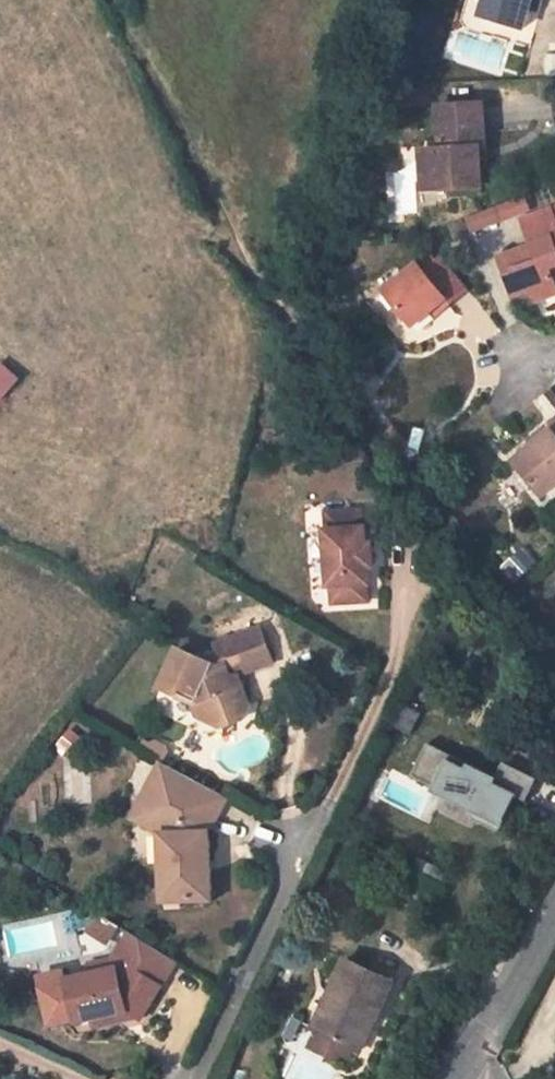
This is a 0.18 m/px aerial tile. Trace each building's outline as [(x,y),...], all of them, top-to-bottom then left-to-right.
[(480,15),(523,28),(532,0),(485,0),(480,15)] [(538,9),(542,0),(533,0),(530,7),(538,9)] [(486,150),(487,105),(447,104),(446,150),(437,150),(437,189),(480,191),(480,150),(486,150)] [(437,189),(437,150),(425,149),(424,189),(437,189)] [(552,209),(552,208),(522,219),(531,242),(534,250),(527,252),(524,245),(505,253),(511,271),(505,273),(513,295),(532,287),(536,299),(554,292),(554,278),(553,274),(554,274),(554,208),(552,209)] [(531,242),(524,245),(527,252),(534,250),(531,242)] [(505,253),(498,255),(505,273),(511,271),(505,253)] [(419,261),(385,289),(413,325),(430,310),(446,298),(450,303),(468,289),(442,256),(425,270),(419,261)] [(430,310),(436,316),(450,303),(446,298),(430,310)] [(0,369),(0,402),(1,403),(22,378),(5,363),(0,369)] [(513,459),(542,493),(554,483),(554,417),(547,423),(551,428),(534,442),(513,459)] [(547,423),(529,435),(534,442),(551,428),(547,423)] [(362,504),(327,507),(327,523),(324,523),(327,581),(334,581),(334,597),(368,595),(367,579),(370,578),(369,561),(374,561),(373,538),(368,538),(367,521),(363,521),(362,504)] [(219,664),(180,645),(162,685),(182,694),(184,689),(197,695),(205,721),(222,730),(243,722),(253,705),(252,699),(240,688),(236,675),(280,662),(270,627),(225,640),(232,660),(219,664)] [(476,816),(499,827),(514,797),(525,802),(537,779),(503,762),(496,778),(426,746),(410,777),(479,811),(476,816)] [(173,819),(165,834),(164,902),(214,902),(217,833),(233,799),(212,788),(173,767),(162,788),(154,784),(143,805),(173,819)] [(95,915),(85,931),(108,944),(118,928),(95,915)] [(140,1019),(175,958),(129,931),(115,956),(117,958),(121,961),(117,967),(93,973),(63,982),(68,998),(67,998),(44,1005),(50,1027),(74,1021),(75,1025),(90,1020),(126,1010),(135,1016),(140,1019)] [(93,973),(117,967),(121,961),(117,958),(91,965),(93,973)] [(346,959),(325,1001),(329,1003),(316,1029),(319,1030),(311,1046),(336,1058),(340,1050),(349,1055),(353,1046),(361,1050),(394,982),(346,959)] [(44,1005),(67,998),(63,982),(61,974),(37,980),(44,1005)] [(93,1028),(135,1016),(126,1010),(90,1020),(93,1028)]
